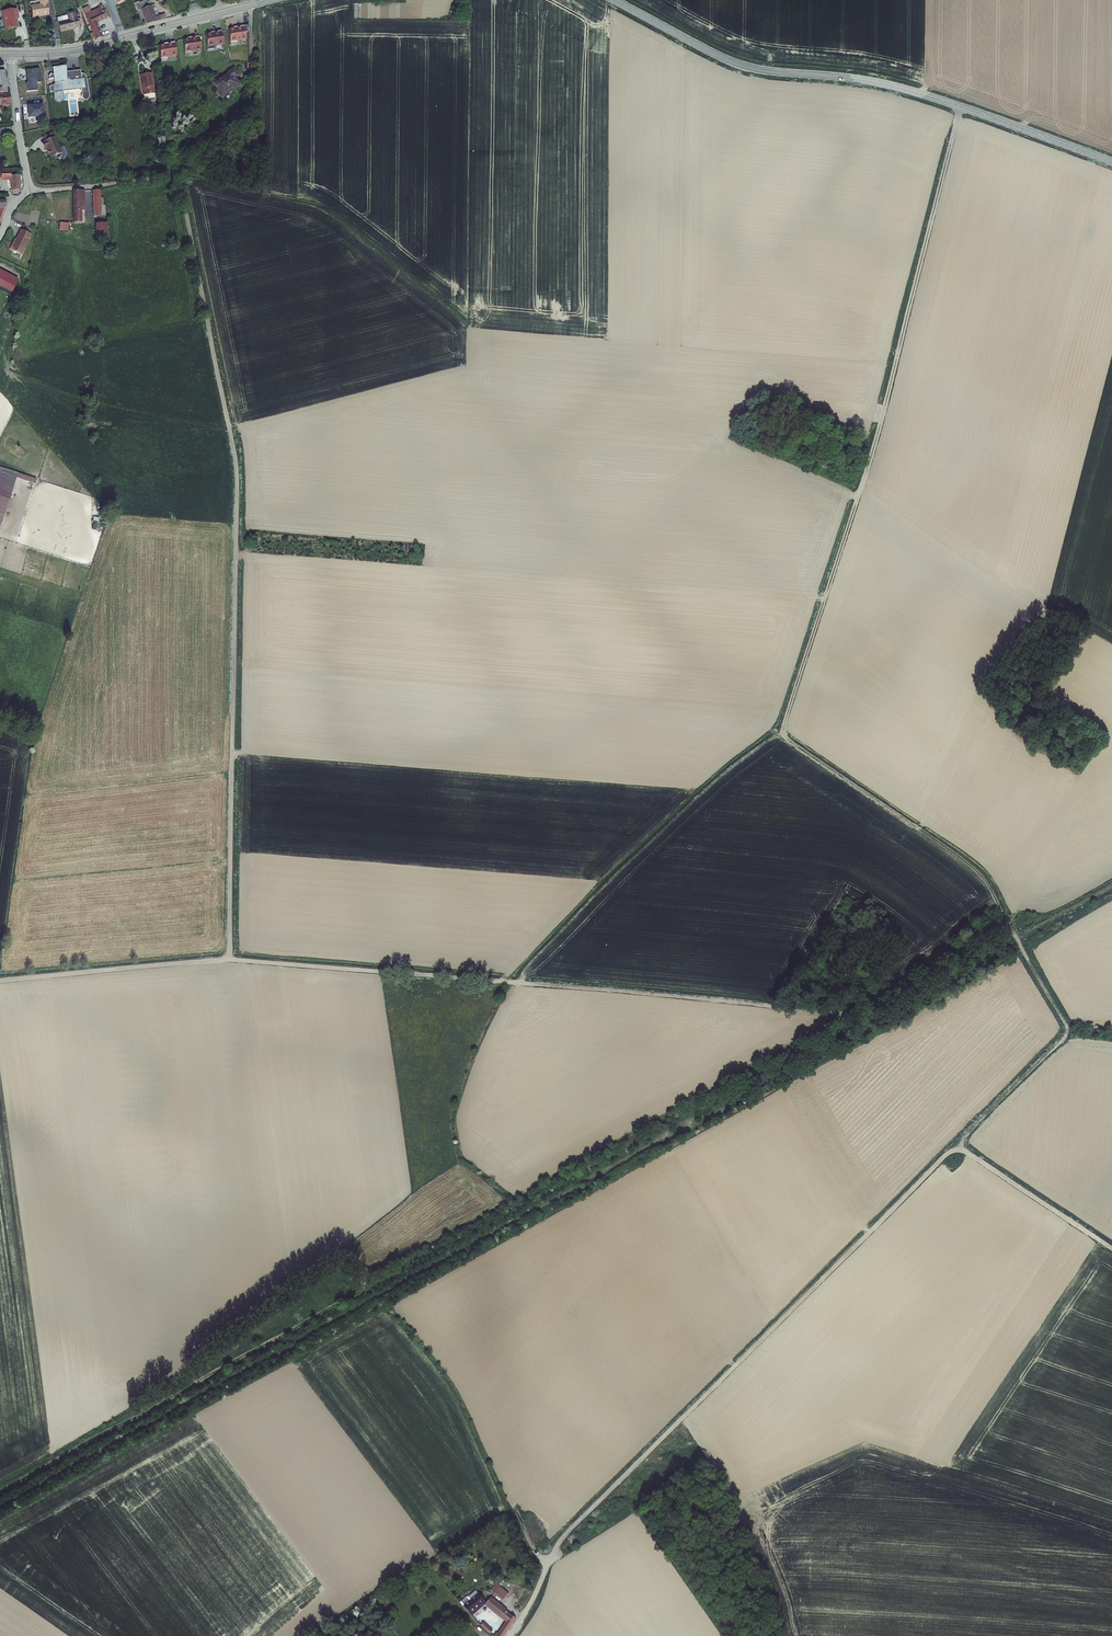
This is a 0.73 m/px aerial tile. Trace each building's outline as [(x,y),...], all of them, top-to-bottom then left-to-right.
[(37,18),(53,15),(51,0),(43,0),(44,5),(35,7),(37,18)] [(142,5),(150,24),(170,19),(168,15),(162,17),(157,5),(153,6),(151,2),(147,3),(142,5)] [(98,38),(99,39),(106,36),(99,22),(110,17),(106,7),(94,12),(91,7),(86,9),(96,33),(98,38)] [(7,11),(11,29),(23,27),(21,18),(23,18),(22,8),(7,11)] [(62,22),(64,31),(83,27),(80,13),(66,16),(67,21),(62,22)] [(249,37),(247,24),(240,25),(240,27),(231,28),(234,43),(241,42),(240,39),(249,37)] [(227,43),(225,30),(217,31),(217,33),(209,34),(211,49),(218,48),(218,45),(227,43)] [(204,49),(202,36),(194,37),(195,39),(186,40),(188,55),(196,54),(195,51),(204,49)] [(180,55),(178,42),(170,43),(170,45),(162,47),(164,61),(171,60),(171,57),(180,55)] [(115,64),(117,72),(129,69),(127,61),(115,64)] [(67,65),(56,67),(56,72),(53,72),(51,75),(52,78),(57,77),(58,84),(56,84),(58,97),(59,98),(60,100),(61,100),(63,100),(64,100),(65,99),(66,97),(66,96),(65,89),(84,86),(85,93),(86,93),(86,95),(90,97),(92,95),(92,94),(92,93),(92,92),(89,76),(88,75),(88,74),(87,73),(87,72),(86,72),(85,71),(84,71),(83,69),(68,71),(67,65)] [(93,67),(96,78),(105,77),(103,65),(93,67)] [(218,91),(223,98),(230,93),(229,91),(243,81),(239,75),(242,73),(237,66),(230,71),(231,73),(216,84),(220,90),(218,91)] [(144,75),(147,94),(148,98),(158,96),(157,92),(158,92),(154,73),(144,75)] [(12,104),(10,93),(7,93),(0,94),(0,105),(12,104)] [(53,157),(65,151),(57,135),(55,136),(48,140),(44,141),(47,148),(49,147),(53,157)] [(11,193),(18,193),(19,192),(19,174),(10,174),(10,170),(0,170),(0,178),(9,178),(9,180),(11,180),(11,193)] [(102,190),(94,190),(97,219),(109,218),(107,205),(103,205),(102,190)] [(87,191),(76,192),(76,224),(84,224),(83,212),(85,212),(85,209),(87,209),(87,191)] [(97,224),(98,240),(109,240),(108,223),(97,224)] [(15,249),(26,254),(36,234),(26,229),(19,244),(18,243),(15,249)] [(0,272),(0,284),(11,289),(18,276),(2,268),(0,272)] [(18,276),(11,289),(17,292),(23,279),(18,276)] [(17,473),(0,467),(0,526),(17,473)] [(1023,915),(1028,925),(1033,921),(1028,912),(1023,915)] [(506,1575),(504,1572),(495,1582),(498,1584),(496,1585),(505,1593),(510,1587),(502,1580),(506,1575)] [(471,1593),(478,1586),(475,1583),(468,1590),(471,1593)] [(508,1604),(493,1590),(487,1595),(507,1615),(500,1626),(491,1621),(477,1604),(486,1594),(478,1586),(471,1593),(464,1600),(479,1616),(480,1615),(490,1627),(502,1633),(518,1611),(508,1604)] [(464,1600),(471,1593),(468,1590),(461,1596),(464,1600)] [(416,1610),(424,1624),(432,1620),(423,1605),(416,1610)]
